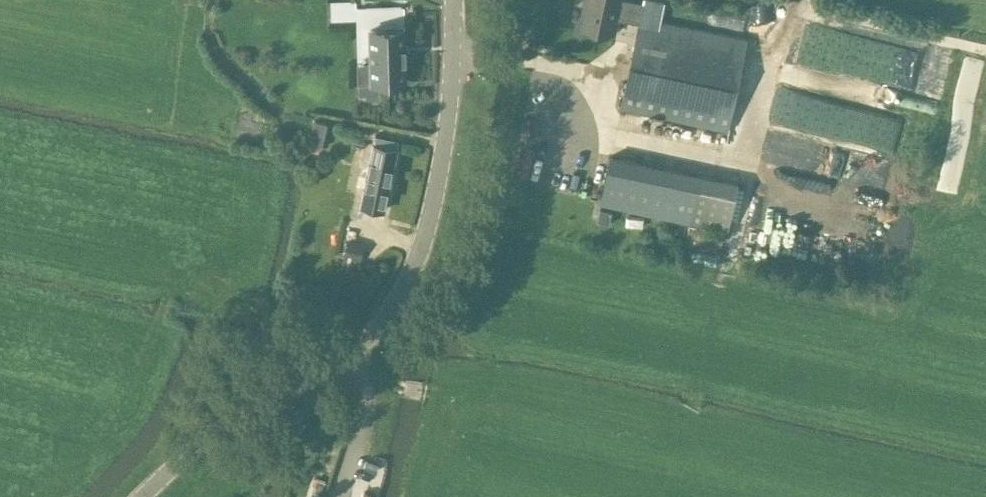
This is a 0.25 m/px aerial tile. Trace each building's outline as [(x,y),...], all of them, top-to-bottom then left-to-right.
[(332,21),(357,20),(358,30),(360,30),(363,83),(406,81),(404,7),(357,8),(357,0),(331,0),(332,21)] [(614,33),(617,18),(640,23),(641,17),(644,3),(629,0),(586,0),(586,1),(588,2),(583,27),(614,33)] [(727,130),(746,39),(641,17),(640,23),(622,108),(727,130)] [(855,95),(852,111),(876,116),(879,99),(855,95)] [(320,123),(310,121),(308,131),(318,133),(320,123)] [(376,135),(370,163),(362,205),(385,210),(399,140),(376,135)] [(806,144),(802,158),(831,165),(835,151),(806,144)] [(579,156),(567,153),(558,194),(556,201),(587,208),(599,152),(580,148),(579,156)] [(738,183),(700,175),(611,156),(601,203),(728,230),(738,183)] [(609,223),(611,212),(600,209),(597,221),(609,223)] [(350,239),(346,254),(362,258),(366,243),(350,239)]
